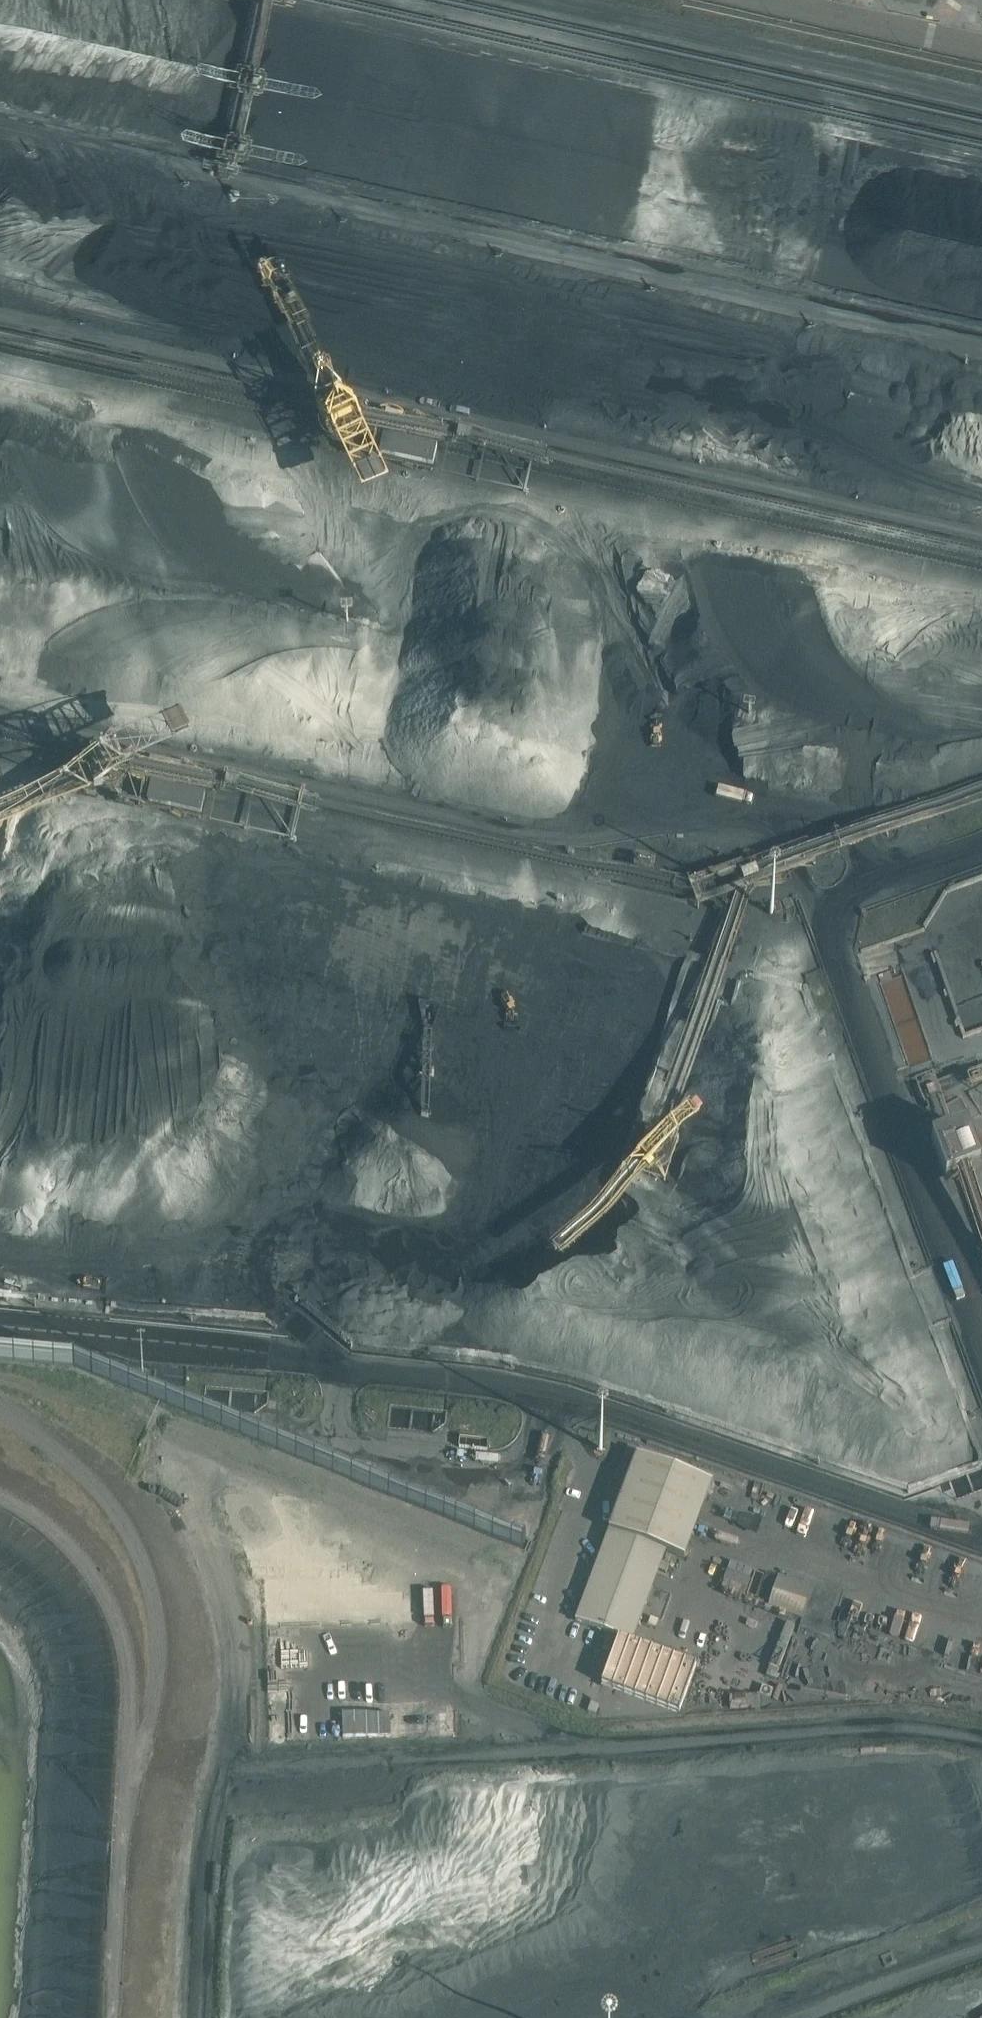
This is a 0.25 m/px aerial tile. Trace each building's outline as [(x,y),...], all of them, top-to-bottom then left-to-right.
[(905,1049),(927,1042),(904,974),(883,981),(905,1049)] [(979,1167),(965,1129),(930,1142),(944,1180),(979,1167)] [(710,1482),(635,1455),(575,1620),(618,1636),(632,1641),(665,1551),(683,1557),(710,1482)] [(263,1529),(259,1522),(247,1504),(237,1510),(253,1535),(259,1531),(263,1529)] [(489,1574),(466,1566),(454,1601),(477,1609),(489,1574)] [(812,1587),(777,1575),(767,1605),(802,1617),(812,1587)] [(618,1636),(600,1684),(678,1713),(684,1697),(696,1665),(662,1652),(632,1641),(618,1636)] [(426,1733),(426,1708),(341,1711),(342,1736),(426,1733)]
